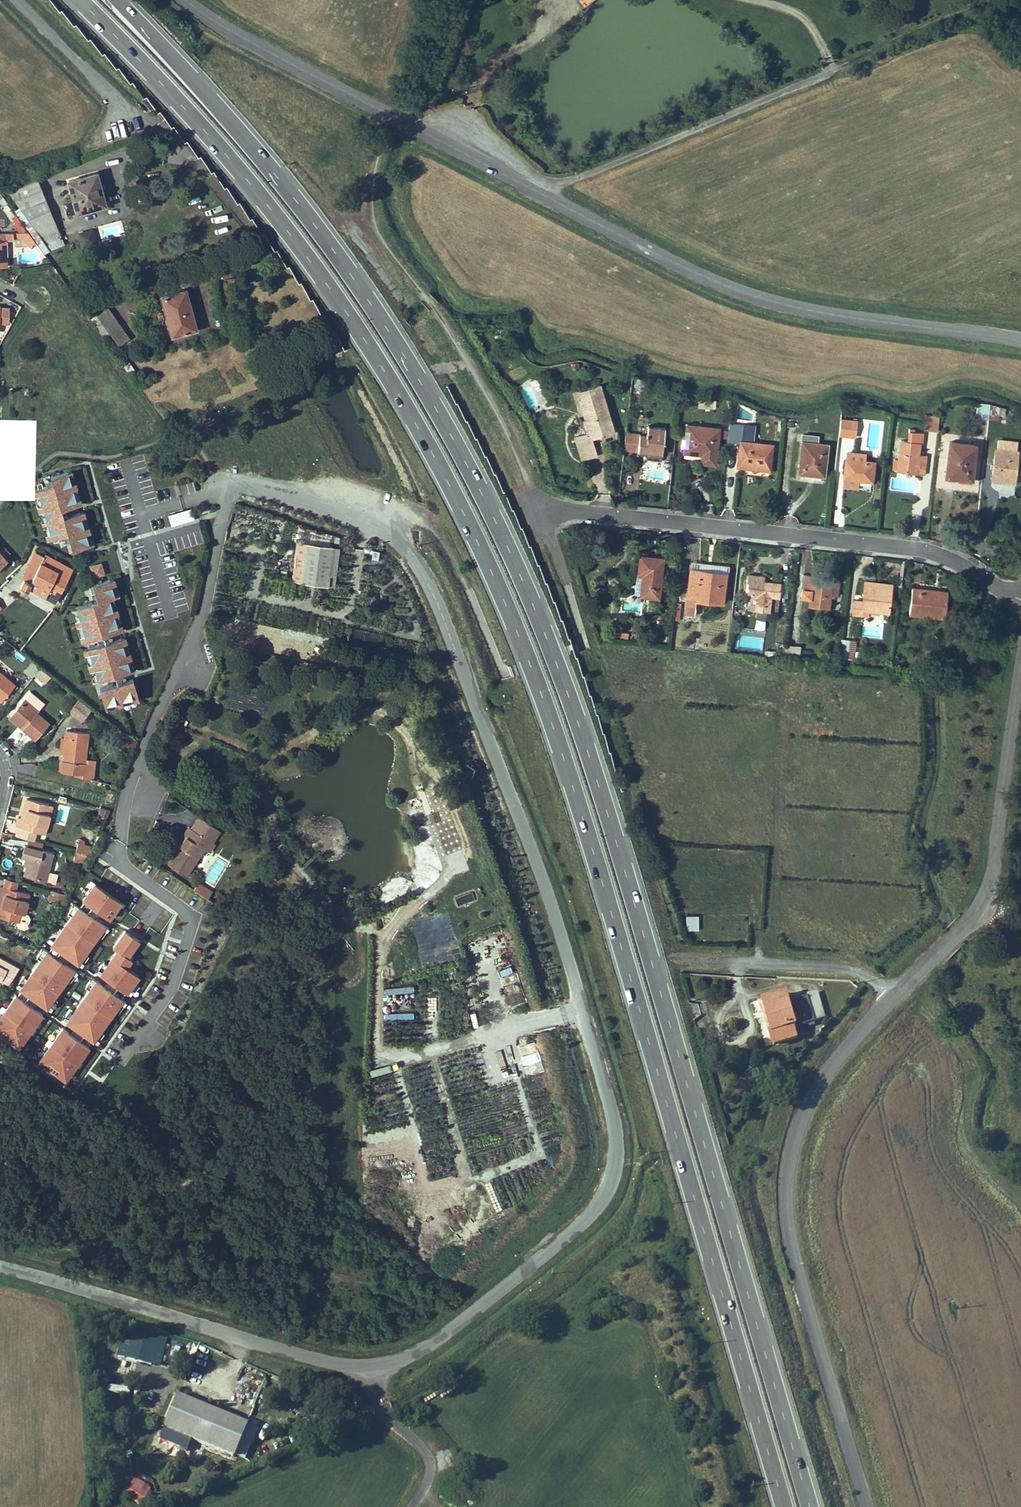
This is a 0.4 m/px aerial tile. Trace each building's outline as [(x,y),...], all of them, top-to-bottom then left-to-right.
[(104,204),(96,173),(69,181),(77,212),(104,204)] [(49,249),(59,245),(56,238),(60,236),(37,180),(9,191),(20,208),(49,249)] [(23,232),(27,231),(19,220),(14,223),(20,232),(23,232)] [(96,242),(92,229),(80,233),(83,245),(96,242)] [(23,237),(27,242),(30,246),(36,241),(29,231),(27,231),(23,232),(23,237)] [(172,335),(186,331),(186,328),(196,326),(193,317),(191,317),(185,301),(188,300),(185,289),(161,295),(172,335)] [(0,307),(0,322),(9,322),(9,307),(0,307)] [(118,345),(129,338),(108,307),(91,319),(104,337),(110,333),(118,345)] [(120,361),(129,373),(135,370),(126,357),(120,361)] [(579,390),(581,398),(588,420),(586,421),(589,432),(575,436),(581,458),(597,453),(592,437),(601,434),(603,433),(613,430),(599,384),(579,390)] [(586,421),(588,420),(581,398),(579,398),(586,421)] [(990,404),(977,402),(977,413),(982,414),(982,418),(989,419),(989,416),(990,410),(990,404)] [(938,430),(940,417),(926,415),(924,428),(938,430)] [(840,419),(839,434),(855,436),(857,418),(853,418),(853,420),(840,419)] [(740,442),(739,451),(739,457),(738,466),(769,469),(772,444),(744,441),(741,441),(743,424),(729,422),(727,441),(740,442)] [(684,450),(692,451),(692,449),(702,451),(702,454),(702,455),(715,457),(719,428),(687,425),(684,450)] [(638,450),(637,454),(645,455),(646,451),(646,448),(663,450),(665,428),(648,426),(647,433),(646,433),(646,435),(639,434),(638,450)] [(924,474),(925,459),(918,458),(919,454),(920,442),(922,443),(923,432),(915,431),(909,431),(908,440),(901,440),(898,459),(894,458),(893,468),(897,469),(897,468),(905,469),(907,472),(909,472),(909,470),(916,470),(916,473),(924,474)] [(639,434),(625,433),(624,449),(638,450),(639,434)] [(817,443),(818,435),(803,434),(798,473),(824,476),(828,444),(817,443)] [(999,440),(998,448),(1017,451),(1018,442),(999,440)] [(972,479),(976,444),(949,441),(945,476),(972,479)] [(662,453),(663,450),(646,448),(646,451),(645,455),(647,459),(661,460),(662,453)] [(1018,451),(1017,451),(998,448),(995,449),(994,465),(991,464),(991,469),(993,469),(992,477),(1015,480),(1018,451)] [(872,481),(874,462),(846,459),(844,478),(858,479),(872,481)] [(57,488),(78,483),(74,466),(53,471),(57,488)] [(858,479),(844,478),(843,486),(857,487),(858,479)] [(38,504),(60,496),(57,488),(54,480),(32,487),(38,504)] [(58,489),(62,505),(83,499),(78,483),(58,489)] [(43,519),(65,512),(62,505),(60,496),(38,504),(43,519)] [(90,523),(86,506),(65,512),(43,519),(48,535),(90,523)] [(171,524),(195,518),(191,506),(168,512),(171,524)] [(94,540),(90,523),(69,528),(74,545),(94,540)] [(266,554),(271,535),(263,533),(258,551),(266,554)] [(290,555),(295,555),(305,557),(302,582),(327,586),(332,546),(297,542),(296,548),(291,548),(290,555)] [(0,546),(0,564),(9,556),(0,546)] [(339,547),(332,546),(327,586),(334,587),(339,547)] [(45,554),(35,550),(22,574),(24,578),(21,583),(28,586),(30,586),(48,595),(47,596),(57,601),(74,567),(46,552),(45,554)] [(302,582),(305,557),(295,555),(292,581),(302,582)] [(658,597),(663,558),(640,556),(638,573),(643,573),(641,594),(658,597)] [(105,571),(102,560),(90,563),(94,574),(105,571)] [(699,563),(698,569),(726,572),(727,566),(699,563)] [(726,572),(698,569),(698,571),(690,570),(685,613),(694,615),(696,599),(722,603),(726,572)] [(120,591),(116,573),(94,579),(99,597),(115,592),(120,591)] [(641,594),(643,573),(638,573),(637,573),(634,593),(641,594)] [(805,574),(804,590),(811,590),(810,594),(809,606),(829,608),(830,595),(832,580),(824,579),(824,576),(820,576),(820,579),(814,578),(814,575),(805,574)] [(781,583),(765,581),(747,579),(747,582),(746,590),(745,593),(746,593),(757,595),(755,610),(778,613),(781,583)] [(840,581),(832,580),(830,595),(838,596),(840,581)] [(879,611),(888,612),(891,588),(883,587),(883,583),(865,581),(862,601),(854,600),(853,613),(861,614),(862,609),(870,610),(870,607),(880,608),(879,611)] [(909,613),(945,618),(947,593),(937,592),(936,596),(930,596),(930,590),(912,587),(909,613)] [(76,622),(120,609),(115,592),(71,605),(76,622)] [(755,610),(757,595),(746,593),(746,598),(750,599),(749,609),(755,610)] [(82,639),(125,626),(120,609),(76,622),(82,639)] [(132,651),(126,632),(84,646),(88,663),(132,651)] [(855,640),(841,638),(839,657),(854,659),(855,640)] [(788,642),(787,651),(800,653),(801,644),(788,642)] [(826,662),(834,662),(835,651),(827,650),(826,662)] [(93,680),(137,668),(132,651),(88,663),(93,680)] [(772,659),(782,660),(783,652),(773,651),(772,659)] [(32,677),(35,673),(40,667),(32,661),(24,670),(32,677)] [(40,667),(35,673),(45,682),(50,676),(40,667)] [(0,671),(0,699),(2,701),(15,684),(0,671)] [(141,698),(134,674),(115,679),(122,704),(141,698)] [(122,704),(115,679),(100,683),(108,708),(122,704)] [(30,690),(24,698),(38,710),(45,702),(30,690)] [(36,739),(49,722),(37,712),(38,710),(24,698),(11,714),(24,725),(22,728),(36,739)] [(79,698),(69,710),(81,719),(91,708),(79,698)] [(22,728),(24,725),(11,714),(9,716),(22,728)] [(74,774),(83,776),(84,762),(88,732),(67,729),(65,738),(61,771),(63,771),(74,772),(74,774)] [(93,779),(95,763),(84,762),(83,776),(93,779)] [(44,834),(50,813),(46,812),(49,803),(27,798),(24,808),(27,809),(25,818),(22,817),(18,816),(16,826),(44,834)] [(110,809),(100,807),(98,814),(106,817),(110,809)] [(218,828),(199,816),(194,824),(213,836),(218,828)] [(194,824),(192,827),(210,839),(213,836),(194,824)] [(183,834),(186,836),(178,849),(169,864),(186,875),(203,847),(209,851),(214,842),(210,839),(192,827),(189,825),(183,834)] [(178,849),(186,836),(183,834),(175,848),(178,849)] [(32,839),(30,846),(44,850),(45,843),(32,839)] [(78,842),(76,851),(88,854),(91,846),(78,842)] [(24,875),(45,880),(48,871),(53,852),(44,850),(30,846),(28,846),(26,856),(29,856),(27,866),(24,875)] [(88,854),(76,851),(74,859),(84,862),(88,854)] [(48,871),(45,880),(55,883),(57,873),(48,871)] [(3,886),(16,889),(18,881),(5,878),(3,886)] [(123,899),(95,879),(83,896),(110,916),(123,899)] [(199,880),(194,887),(208,896),(212,889),(199,880)] [(1,896),(5,897),(2,906),(0,905),(0,916),(18,921),(20,912),(24,913),(29,893),(16,889),(3,886),(0,885),(0,886),(0,896),(1,896)] [(63,892),(53,890),(51,898),(61,901),(63,892)] [(105,921),(78,902),(50,943),(78,962),(105,921)] [(699,914),(686,914),(686,929),(699,929),(699,914)] [(140,936),(124,926),(113,942),(117,945),(100,971),(128,991),(141,973),(128,964),(134,956),(129,953),(140,936)] [(75,967),(46,947),(19,986),(47,1006),(75,967)] [(19,967),(0,956),(0,978),(8,982),(19,967)] [(519,973),(503,975),(506,1004),(523,1003),(519,973)] [(124,995),(96,976),(66,1019),(94,1038),(124,995)] [(391,1014),(399,1041),(470,1020),(466,1006),(446,1012),(442,999),(432,1003),(428,991),(410,996),(407,984),(391,989),(398,1012),(391,1014)] [(15,991),(0,1014),(0,1024),(24,1040),(44,1011),(15,991)] [(797,1025),(788,993),(764,1000),(769,1017),(774,1031),(771,1032),(775,1044),(798,1038),(794,1026),(797,1025)] [(826,1018),(819,993),(797,1000),(803,1024),(826,1018)] [(90,1042),(62,1023),(38,1058),(66,1077),(90,1042)] [(519,1044),(526,1075),(542,1071),(536,1041),(519,1044)] [(127,1323),(118,1355),(160,1365),(169,1333),(127,1323)] [(110,1368),(125,1371),(126,1364),(111,1361),(110,1368)] [(247,1424),(177,1395),(159,1439),(186,1450),(191,1439),(234,1457),(247,1424)] [(132,1475),(122,1493),(142,1503),(151,1485),(132,1475)]
